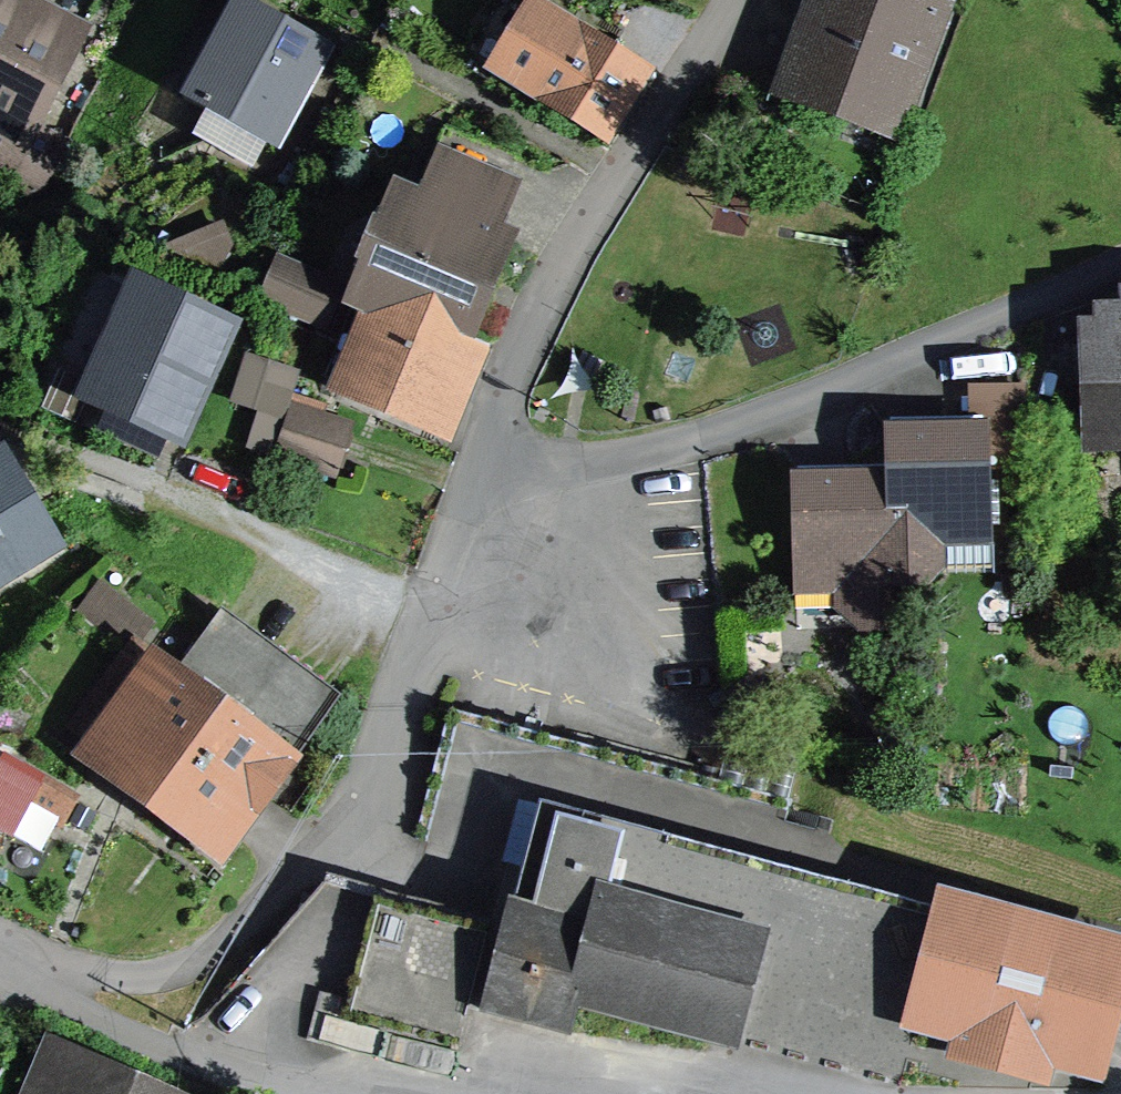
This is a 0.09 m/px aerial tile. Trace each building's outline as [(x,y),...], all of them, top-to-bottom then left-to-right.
[(96,0),(15,0),(13,3),(7,0),(1,0),(0,3),(0,174),(39,194),(66,141),(23,120),(47,72),(56,77),(96,0)] [(794,87),(889,122),(932,7),(914,0),(826,0),(794,87)] [(218,35),(186,95),(215,111),(202,136),(251,162),(295,80),(305,85),(326,44),(252,5),(232,43),(218,35)] [(501,67),(604,130),(637,76),(533,13),(501,67)] [(367,300),(376,304),(461,336),(500,238),(414,203),(413,206),(403,202),(363,299),(367,300)] [(285,267),(270,302),(325,327),(334,308),(318,301),(325,285),(285,267)] [(117,326),(89,388),(60,374),(48,402),(158,451),(196,366),(206,370),(225,329),(150,294),(132,333),(117,326)] [(471,340),(461,336),(376,304),(367,300),(360,317),(350,313),(338,344),(359,353),(349,384),(438,421),(471,340)] [(1120,433),(1120,316),(1099,317),(1099,330),(1083,330),(1088,434),(1105,434),(1120,433)] [(298,374),(248,358),(234,402),(261,411),(250,445),(267,451),(267,448),(273,450),(291,394),(298,374)] [(321,419),(325,406),(291,394),(273,450),(332,470),(346,428),(321,419)] [(886,433),(887,479),(895,539),(896,582),(925,581),(939,567),(938,537),(990,536),(989,496),(996,495),(995,487),(988,487),(987,431),(886,433)] [(5,560),(12,570),(52,545),(8,474),(0,479),(0,563),(5,560)] [(896,582),(895,539),(887,479),(794,482),(796,587),(847,586),(847,613),(862,627),(897,626),(896,582)] [(218,839),(326,693),(219,614),(168,684),(154,673),(162,662),(135,642),(148,624),(100,589),(81,613),(129,649),(72,726),(100,746),(97,749),(218,839)] [(898,1087),(916,1017),(945,910),(804,873),(810,853),(816,830),(443,731),(415,839),(514,865),(522,867),(484,1010),(575,1033),(581,1002),(898,1087)] [(60,822),(73,801),(5,761),(0,769),(0,787),(60,822)] [(268,956),(258,994),(315,1010),(306,1040),(349,1052),(358,1020),(458,1047),(487,940),(322,896),(312,933),(294,928),(285,961),(268,956)] [(945,910),(916,1017),(959,1028),(956,1039),(1050,1064),(1052,1053),(1094,1064),(1120,964),(1120,951),(946,904),(945,910)] [(48,1053),(30,1093),(143,1093),(48,1053)]
